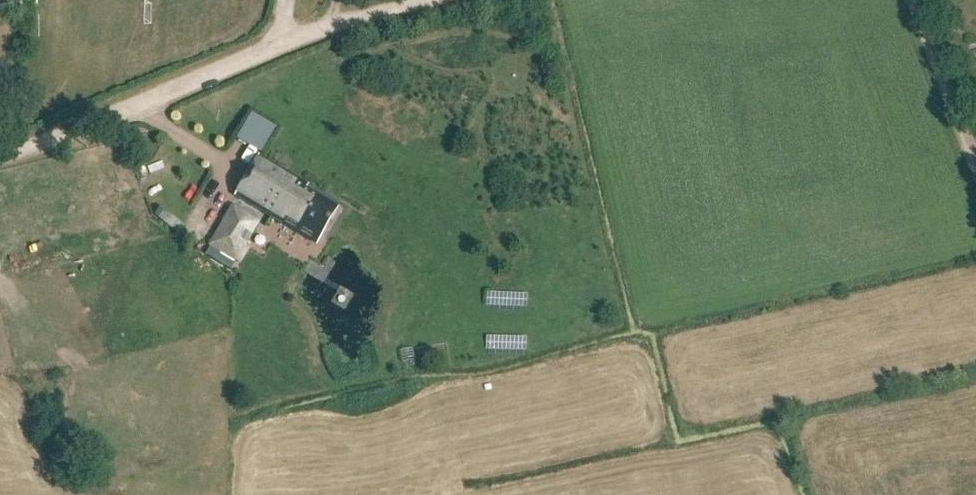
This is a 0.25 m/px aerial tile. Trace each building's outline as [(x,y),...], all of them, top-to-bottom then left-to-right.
[(305,186),(258,159),(236,196),(260,210),(261,208),(271,214),(270,216),(316,243),(335,211),(301,190),(303,187),(304,188),(305,186)] [(233,208),(225,221),(240,230),(234,240),(243,246),(257,222),(233,208)]
